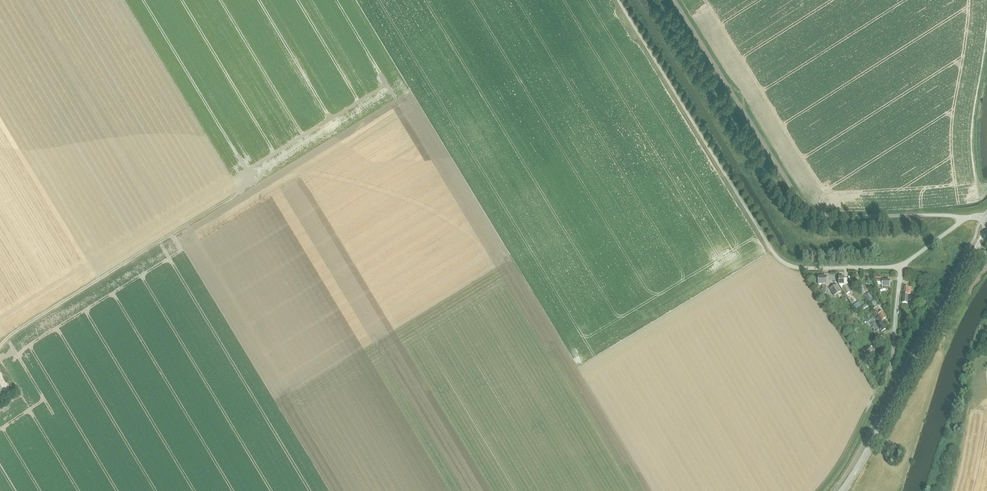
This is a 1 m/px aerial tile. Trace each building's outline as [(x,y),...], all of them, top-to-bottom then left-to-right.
[(842,289),(845,294),(850,291),(846,284),(844,284),(844,277),(839,277),(839,285),(842,289)] [(841,292),(836,285),(830,289),(834,296),(841,292)] [(902,303),(903,303),(907,303),(908,300),(910,300),(917,301),(917,297),(911,296),(908,296),(908,295),(903,295),(902,303)] [(882,312),(881,313),(877,307),(874,309),(878,315),(882,321),(887,318),(882,312)] [(882,332),(886,329),(881,323),(877,326),(875,323),(872,325),(877,332),(880,330),(882,332)] [(864,357),(872,352),(869,347),(861,352),(864,357)]
